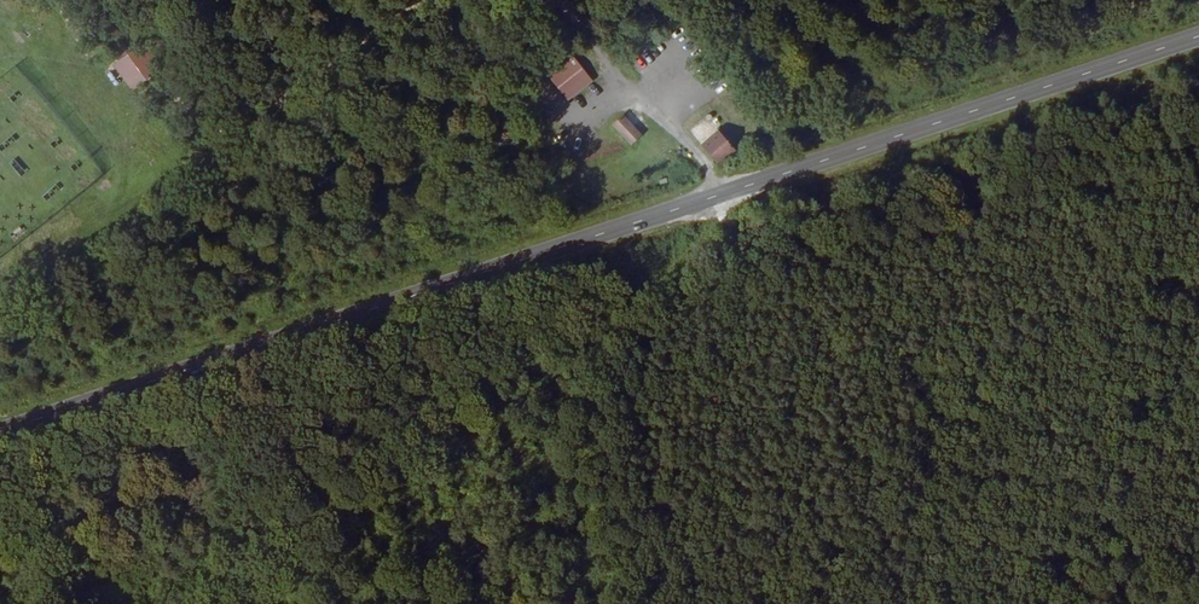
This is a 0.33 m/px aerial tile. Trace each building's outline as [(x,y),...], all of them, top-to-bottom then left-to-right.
[(133,91),(155,73),(134,48),(113,66),(133,91)] [(567,101),(594,81),(574,55),(547,75),(567,101)] [(742,132),(728,118),(722,123),(710,108),(696,119),(732,159),(754,140),(745,129),(742,132)] [(631,145),(643,135),(624,113),(612,124),(631,145)] [(20,176),(26,171),(16,157),(9,161),(20,176)] [(50,201),(63,187),(56,182),(43,196),(50,201)]
